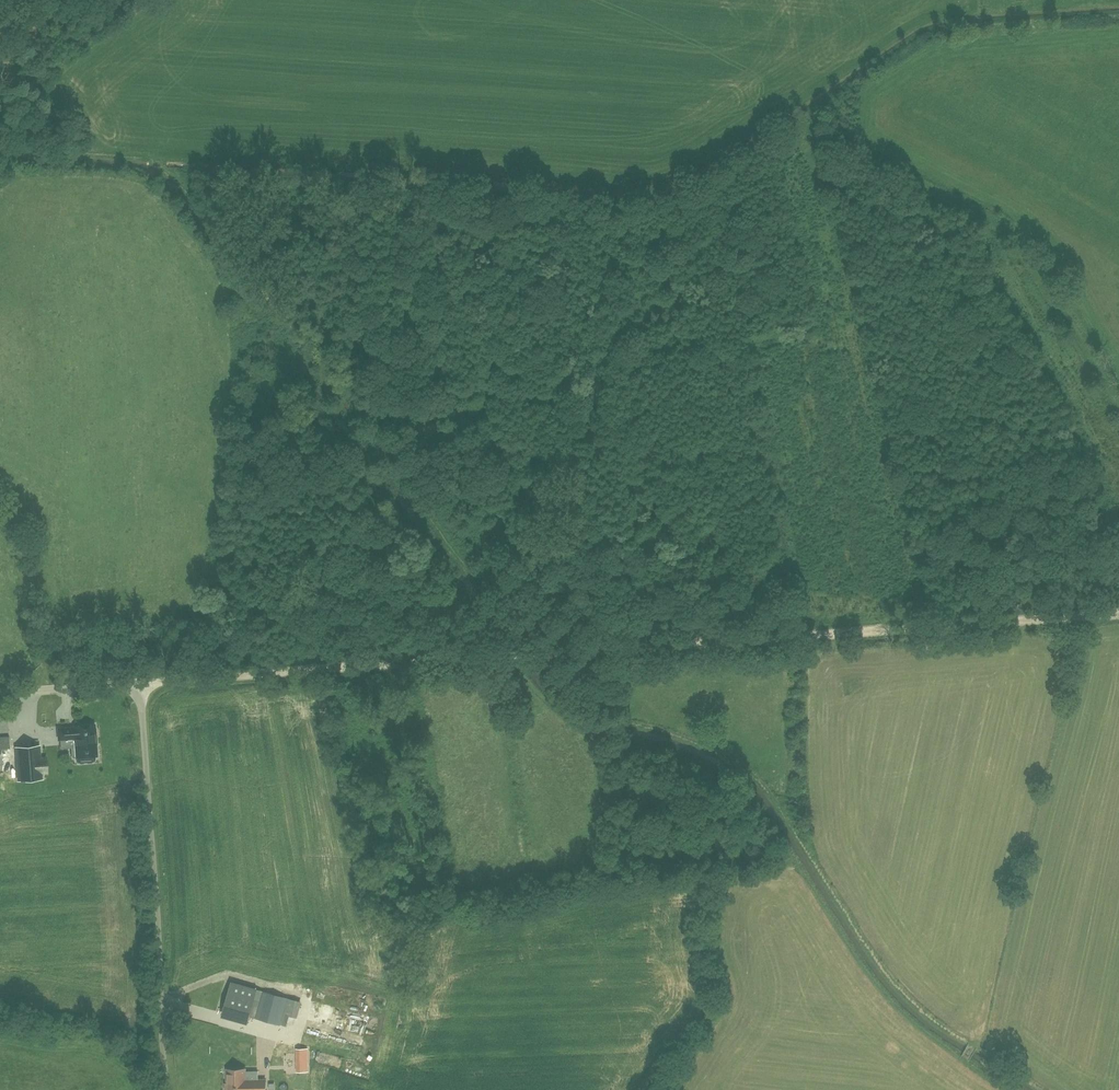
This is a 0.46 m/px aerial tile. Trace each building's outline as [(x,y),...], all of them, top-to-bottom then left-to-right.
[(76,743),(96,741),(95,736),(96,736),(96,729),(95,729),(95,725),(75,727),(75,728),(59,730),(60,740),(76,738),(76,743)] [(59,734),(47,736),(48,743),(60,741),(59,734)] [(10,738),(0,738),(0,770),(2,770),(1,749),(10,749),(10,738)] [(64,748),(76,749),(76,741),(64,740),(64,748)] [(97,756),(96,741),(76,743),(78,760),(79,763),(93,762),(95,759),(95,756),(97,756)] [(47,772),(46,756),(41,756),(41,753),(39,753),(39,746),(16,748),(19,780),(41,778),(41,772),(47,772)] [(295,1000),(233,983),(222,1017),(248,1024),(250,1016),(280,1025),(282,1021),(289,1023),(295,1000)] [(443,1056),(452,1056),(452,1045),(443,1045),(443,1056)] [(308,1071),(307,1063),(307,1049),(297,1049),(297,1071),(303,1071),(308,1071)] [(227,1089),(265,1089),(265,1080),(258,1080),(249,1080),(249,1072),(245,1072),(245,1070),(239,1070),(233,1070),(227,1070),(227,1089)]
